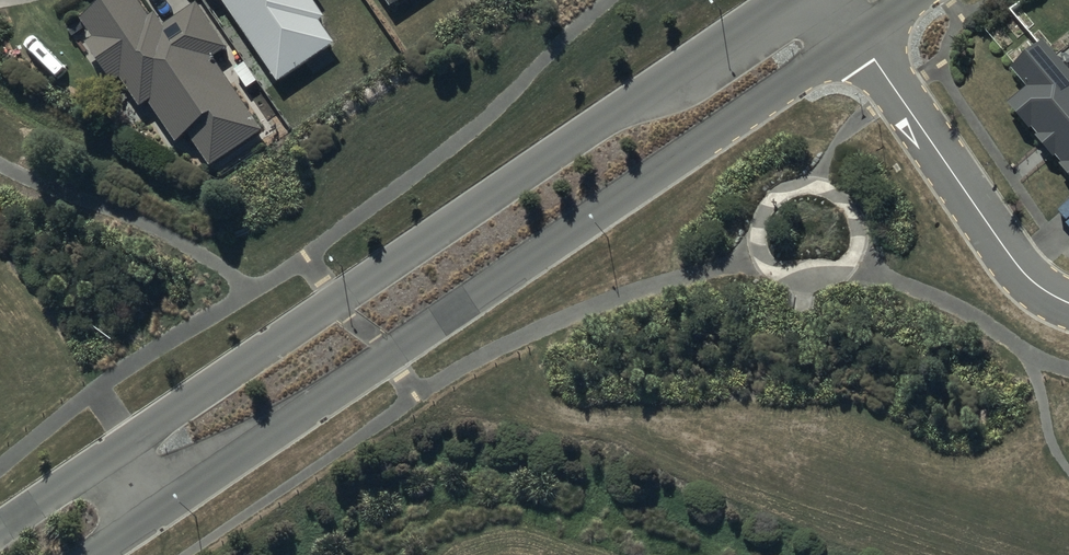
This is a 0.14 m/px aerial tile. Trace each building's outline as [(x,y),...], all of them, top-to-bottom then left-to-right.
[(84,19),(97,37),(89,42),(116,84),(123,79),(142,109),(151,103),(176,143),(192,133),(213,167),(266,133),(216,59),(230,50),(199,4),(166,26),(157,12),(151,16),(140,0),(111,0),(84,19)] [(280,82),(339,44),(325,22),(328,19),(316,0),(226,0),(280,82)] [(1010,104),(1031,130),(1034,128),(1040,135),(1037,137),(1054,159),(1058,156),(1062,162),(1060,164),(1068,175),(1068,66),(1047,39),(1011,66),(1028,88),(1010,104)]
